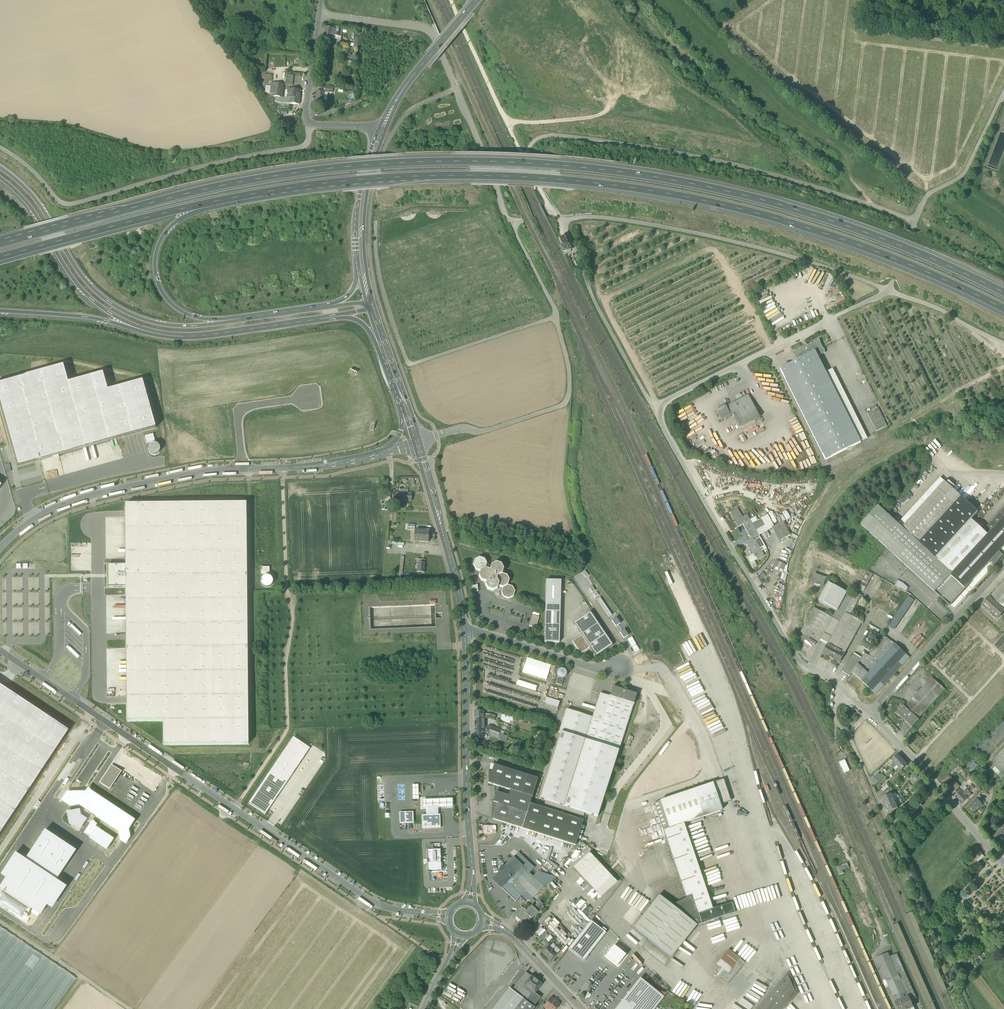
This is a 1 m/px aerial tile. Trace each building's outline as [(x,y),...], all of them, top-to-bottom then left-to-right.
[(323,38),(332,39),(332,36),(338,37),(338,30),(325,28),(323,38)] [(285,85),(292,86),(294,76),(287,75),(285,85)] [(281,98),(283,84),(271,83),(270,93),(274,94),(274,97),(281,98)] [(288,89),(287,98),(290,98),(299,99),(300,91),(296,90),(297,89),(292,89),(292,90),(288,89)] [(324,101),(323,101),(316,100),(316,107),(326,108),(326,103),(324,103),(324,101)] [(558,239),(565,253),(571,250),(564,236),(558,239)] [(793,352),(797,360),(815,351),(818,356),(826,352),(819,339),(793,352)] [(826,373),(818,356),(815,351),(797,360),(779,369),(825,460),(860,442),(826,373)] [(58,456),(156,428),(143,381),(108,391),(103,373),(69,383),(64,366),(0,384),(0,408),(17,467),(51,457),(58,456)] [(826,373),(860,442),(868,439),(833,369),(826,373)] [(748,395),(726,406),(730,415),(734,413),(753,404),(748,395)] [(759,418),(753,404),(734,413),(741,427),(759,418)] [(721,420),(730,415),(726,406),(716,411),(721,420)] [(879,408),(867,414),(876,432),(888,426),(879,408)] [(145,437),(147,443),(155,441),(153,434),(145,437)] [(150,453),(154,455),(157,454),(160,451),(160,447),(157,444),(153,443),(150,446),(149,449),(150,453)] [(977,513),(959,497),(953,491),(939,479),(933,486),(954,505),(919,544),(935,559),(970,520),(971,521),(977,513)] [(933,486),(909,512),(907,514),(897,525),(878,507),(861,525),(949,606),(950,607),(965,590),(950,577),(952,574),(935,559),(919,544),(954,505),(933,486)] [(955,488),(953,491),(959,497),(962,494),(955,488)] [(398,502),(411,502),(411,494),(408,494),(400,493),(399,493),(398,499),(398,502)] [(126,505),(126,565),(126,587),(127,722),(163,721),(163,745),(249,745),(247,504),(126,505)] [(991,532),(1003,517),(1003,507),(985,527),(991,532)] [(730,513),(738,527),(743,524),(742,524),(743,524),(742,524),(749,520),(747,515),(742,518),(737,509),(730,513)] [(761,519),(761,520),(764,525),(755,530),(758,536),(772,528),(774,527),(773,527),(774,527),(768,516),(761,519)] [(755,517),(750,520),(752,525),(758,522),(755,517)] [(1003,544),(1003,517),(991,532),(1003,544)] [(761,520),(758,522),(752,525),(750,520),(749,520),(742,524),(743,524),(742,524),(743,524),(751,539),(753,538),(754,538),(758,536),(755,530),(764,525),(761,520)] [(935,559),(952,574),(987,536),(971,521),(970,520),(935,559)] [(774,527),(781,540),(790,535),(782,522),(774,527),(773,527),(774,527)] [(774,527),(772,528),(779,541),(781,540),(774,527)] [(415,544),(417,544),(417,542),(428,543),(429,532),(415,531),(414,542),(415,542),(415,544)] [(965,590),(988,564),(998,553),(1003,547),(1003,544),(991,532),(987,536),(952,574),(950,577),(965,590)] [(758,536),(754,538),(753,538),(751,539),(746,542),(753,554),(756,560),(764,556),(761,551),(766,549),(758,536)] [(1003,557),(1002,557),(998,553),(988,564),(992,567),(993,568),(1003,557)] [(747,558),(750,563),(754,561),(756,560),(753,554),(747,558)] [(504,597),(509,599),(513,597),(515,592),(513,587),(508,585),(509,581),(507,576),(502,574),(504,570),(501,565),(496,563),(491,566),(490,571),(485,569),(487,564),(484,560),(479,558),(475,560),(473,565),(476,570),(480,572),(479,576),(481,581),(486,583),(485,585),(488,590),(493,591),(497,589),(498,587),(503,588),(501,593),(504,597)] [(785,565),(776,561),(774,567),(773,569),(782,573),(785,565)] [(425,563),(417,562),(416,565),(418,565),(417,572),(424,573),(425,563)] [(968,593),(992,567),(988,564),(965,590),(968,593)] [(126,587),(126,565),(108,565),(108,575),(108,587),(126,587)] [(859,589),(863,591),(873,574),(868,572),(859,589)] [(811,582),(823,586),(824,584),(826,578),(815,574),(812,580),(811,582)] [(263,586),(267,588),(270,587),(273,583),(272,579),(270,577),(266,576),(262,578),(261,582),(263,586)] [(546,580),(545,631),(560,632),(561,581),(546,580)] [(876,588),(878,589),(881,584),(877,581),(871,592),(874,593),(876,588)] [(819,601),(837,611),(847,593),(829,583),(819,601)] [(990,598),(1003,611),(1003,583),(990,598)] [(968,593),(965,590),(950,607),(949,606),(947,609),(951,613),(966,596),(968,598),(970,595),(968,593)] [(854,597),(847,593),(837,611),(834,617),(841,621),(845,613),(854,597)] [(854,597),(845,613),(850,616),(861,596),(856,593),(854,597)] [(597,600),(609,617),(612,615),(600,598),(597,600)] [(889,627),(894,630),(913,601),(908,598),(891,625),(889,627)] [(1003,612),(1003,611),(990,598),(989,598),(984,604),(999,617),(1003,612)] [(802,631),(820,641),(833,619),(830,617),(814,608),(802,631)] [(573,624),(581,636),(590,648),(596,657),(612,646),(590,612),(573,624)] [(841,621),(828,644),(845,654),(862,622),(850,616),(845,613),(841,621)] [(828,644),(841,621),(834,617),(831,615),(830,617),(833,619),(820,641),(827,645),(828,644)] [(529,626),(536,628),(539,618),(532,616),(529,626)] [(612,621),(616,627),(619,625),(620,624),(616,618),(612,621)] [(934,659),(965,687),(993,656),(970,635),(963,628),(934,659)] [(624,630),(623,631),(620,633),(624,639),(628,636),(624,630)] [(545,631),(544,643),(559,643),(560,632),(545,631)] [(819,643),(820,641),(802,631),(801,633),(819,643)] [(581,654),(590,648),(581,636),(572,642),(581,654)] [(883,636),(869,657),(873,659),(887,638),(883,636)] [(639,651),(632,638),(627,640),(635,653),(639,651)] [(852,673),(860,681),(895,644),(887,638),(873,659),(869,657),(865,654),(862,659),(852,673)] [(818,645),(807,639),(803,647),(814,653),(818,645)] [(862,647),(869,651),(872,646),(865,642),(862,647)] [(845,654),(828,644),(827,645),(822,654),(840,663),(845,654)] [(860,681),(872,691),(906,654),(895,644),(860,681)] [(814,653),(803,647),(801,651),(812,657),(814,653)] [(850,677),(852,673),(862,659),(854,654),(842,672),(850,677)] [(910,658),(906,654),(872,691),(875,695),(910,658)] [(551,666),(527,658),(522,673),(546,681),(551,666)] [(566,676),(566,674),(566,672),(565,671),(563,670),(562,670),(560,670),(558,671),(558,673),(557,675),(558,676),(559,678),(561,679),(562,679),(564,678),(565,677),(566,676)] [(933,678),(905,708),(918,720),(945,690),(933,678)] [(537,687),(518,681),(516,686),(535,692),(537,687)] [(0,687),(0,832),(67,731),(0,687)] [(610,697),(633,705),(637,695),(613,687),(610,697)] [(600,694),(592,718),(602,721),(610,697),(609,697),(600,694)] [(598,817),(633,705),(610,697),(602,721),(592,718),(564,807),(598,817)] [(544,704),(558,708),(560,702),(546,698),(544,704)] [(919,721),(918,720),(905,708),(904,706),(897,714),(912,728),(919,721)] [(540,799),(564,807),(592,718),(566,710),(559,733),(561,733),(540,799)] [(975,750),(984,759),(1003,738),(1003,720),(975,750)] [(475,731),(484,731),(484,728),(484,722),(475,722),(475,727),(475,731)] [(483,739),(484,733),(484,731),(475,731),(475,734),(475,739),(483,739)] [(293,737),(249,804),(265,815),(310,749),(293,737)] [(994,758),(992,770),(1002,779),(1003,777),(1003,748),(994,758)] [(894,764),(896,766),(903,760),(898,755),(891,761),(894,764)] [(839,762),(844,774),(850,771),(845,760),(839,762)] [(907,765),(903,760),(896,766),(901,771),(907,765)] [(510,791),(522,794),(527,776),(494,765),(492,773),(488,773),(488,784),(510,791)] [(120,772),(112,766),(101,783),(109,788),(120,772)] [(882,774),(880,776),(876,780),(879,782),(885,777),(882,774)] [(538,779),(527,776),(522,794),(532,797),(538,779)] [(723,780),(713,784),(720,805),(730,802),(723,780)] [(663,830),(687,898),(692,895),(702,924),(735,913),(732,903),(713,909),(683,823),(703,817),(722,811),(720,805),(713,784),(694,790),(660,801),(669,829),(663,830)] [(135,821),(87,788),(84,792),(66,792),(60,801),(70,807),(78,806),(118,832),(120,841),(126,845),(131,838),(129,830),(135,821)] [(954,798),(958,801),(969,791),(967,789),(963,793),(961,791),(954,798)] [(497,809),(493,820),(522,829),(530,804),(532,797),(522,794),(510,791),(508,796),(496,792),(493,802),(498,804),(497,809)] [(971,793),(969,791),(958,801),(961,805),(968,799),(967,797),(971,793)] [(882,799),(885,806),(895,801),(892,795),(882,799)] [(973,812),(974,813),(982,805),(980,802),(982,800),(979,797),(969,806),(972,809),(971,810),(973,812)] [(423,809),(426,809),(438,809),(453,808),(453,799),(422,800),(423,809)] [(654,803),(663,830),(669,829),(660,801),(654,803)] [(897,806),(895,801),(885,806),(888,813),(898,808),(897,806)] [(583,821),(535,806),(530,804),(522,829),(576,846),(583,821)] [(75,828),(78,830),(85,820),(79,816),(78,811),(74,811),(71,812),(67,813),(69,824),(72,826),(75,828)] [(400,813),(400,824),(414,823),(413,812),(400,813)] [(422,816),(423,829),(440,828),(440,815),(438,815),(426,816),(422,816)] [(97,825),(91,821),(83,834),(89,838),(96,827),(97,825)] [(493,826),(487,826),(487,834),(493,834),(493,833),(496,833),(496,827),(495,826),(493,826)] [(114,840),(96,827),(89,838),(107,850),(114,840)] [(74,852),(43,832),(24,861),(54,881),(74,852)] [(1001,839),(997,834),(991,840),(1000,849),(1003,845),(1003,842),(1001,839)] [(969,853),(976,861),(976,860),(982,855),(975,847),(969,853)] [(429,850),(427,850),(427,860),(427,861),(426,860),(426,863),(427,863),(427,864),(428,873),(436,873),(441,872),(441,867),(439,865),(439,863),(441,863),(440,850),(429,850)] [(547,884),(548,885),(549,884),(555,877),(537,872),(533,877),(529,874),(534,868),(518,853),(505,867),(501,867),(499,869),(499,873),(492,880),(515,902),(520,897),(525,902),(528,901),(530,902),(547,884)] [(573,868),(597,894),(613,879),(589,853),(573,868)] [(14,855),(3,871),(8,875),(0,887),(0,889),(29,908),(39,915),(48,901),(53,905),(64,888),(54,881),(24,861),(14,855)] [(617,883),(613,879),(597,894),(600,898),(617,883)] [(672,957),(697,925),(672,905),(659,895),(634,927),(672,957)] [(697,925),(702,924),(692,895),(687,898),(672,905),(697,925)] [(536,907),(534,909),(538,913),(544,907),(542,906),(543,905),(540,902),(535,906),(536,907)] [(531,920),(538,913),(534,909),(531,906),(526,911),(524,913),(527,916),(531,920)] [(29,908),(28,911),(37,917),(39,915),(29,908)] [(516,917),(520,922),(527,916),(524,913),(526,911),(524,909),(516,917)] [(579,957),(584,961),(587,957),(606,933),(591,921),(569,949),(579,957)] [(541,944),(547,950),(549,947),(547,945),(548,944),(545,940),(541,944)] [(626,955),(614,946),(605,957),(617,966),(626,955)] [(550,947),(549,947),(547,950),(543,953),(550,961),(557,955),(550,947)] [(745,963),(728,950),(720,960),(725,964),(722,967),(725,969),(718,977),(718,978),(727,985),(745,963)] [(888,987),(889,986),(901,981),(898,972),(897,973),(895,970),(891,959),(888,954),(877,959),(885,978),(888,987)] [(901,981),(907,997),(909,996),(911,1002),(915,1000),(917,999),(898,956),(891,959),(895,970),(897,973),(898,972),(901,981)] [(725,964),(720,960),(716,964),(721,968),(716,975),(718,977),(725,969),(722,967),(725,964)] [(514,988),(521,993),(526,987),(524,986),(531,977),(526,973),(514,988)] [(794,992),(787,974),(786,974),(776,986),(755,1008),(779,1008),(794,992)] [(526,987),(534,994),(535,993),(541,985),(531,977),(524,986),(526,987)] [(619,1008),(622,1003),(625,1005),(644,981),(640,978),(616,1008),(620,1008),(619,1008)] [(675,986),(674,987),(677,989),(681,983),(677,979),(673,983),(675,986)] [(644,981),(625,1005),(622,1003),(619,1008),(620,1008),(655,1008),(664,997),(644,981)] [(895,1003),(907,997),(901,981),(889,986),(894,997),(893,997),(895,1003)] [(521,993),(519,996),(509,1008),(532,1008),(533,1007),(541,998),(535,993),(534,994),(526,987),(521,993)] [(512,990),(509,988),(493,1008),(498,1008),(512,990)] [(509,1008),(519,996),(512,990),(498,1008),(509,1008)] [(911,1002),(910,1000),(909,996),(907,997),(895,1003),(898,1008),(914,1008),(911,1002)] [(559,1004),(551,997),(544,1005),(543,1007),(544,1007),(546,1008),(555,1008),(559,1004)]
